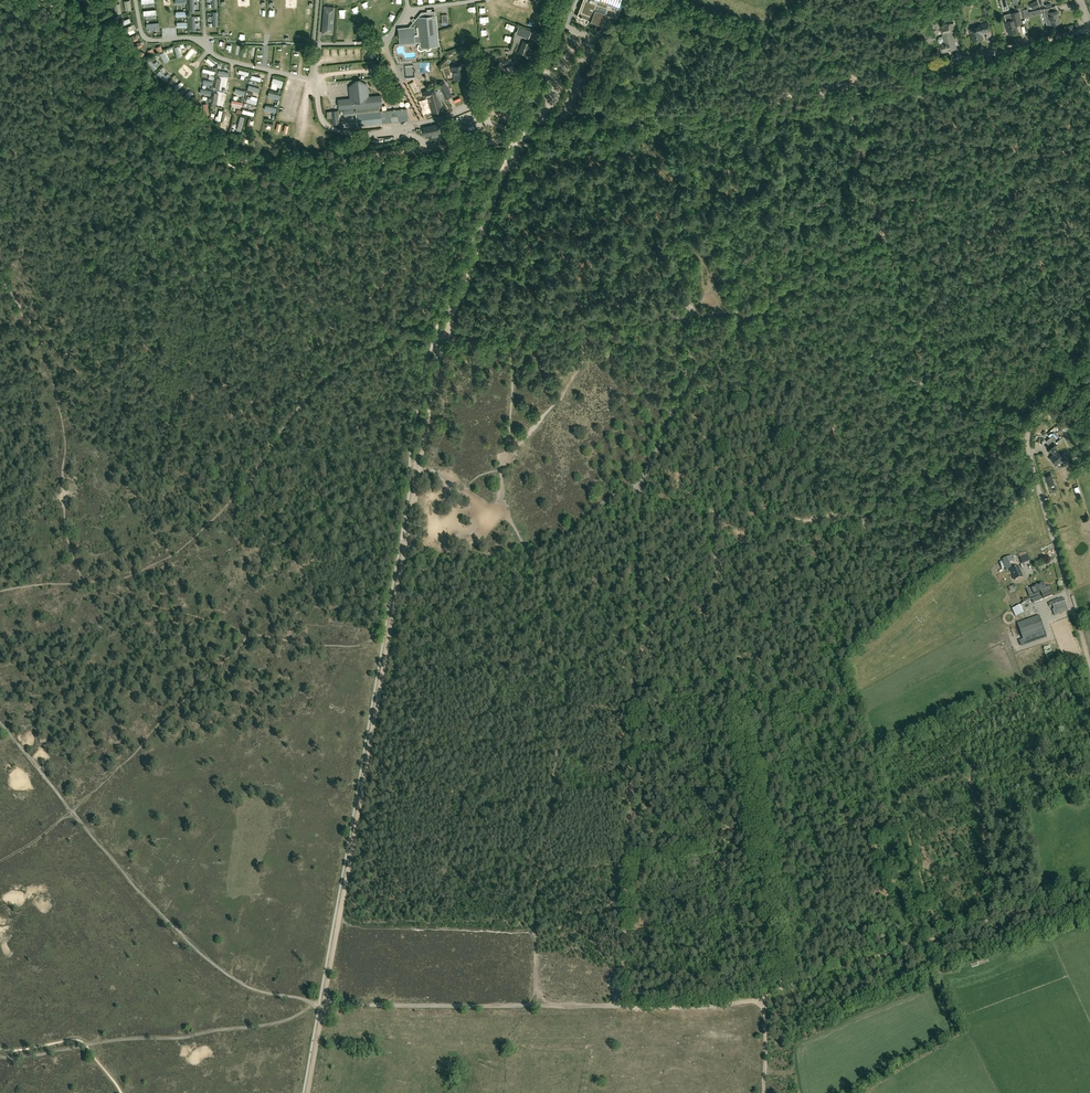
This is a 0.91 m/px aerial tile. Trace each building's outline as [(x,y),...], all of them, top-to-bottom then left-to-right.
[(608,15),(615,17),(618,15),(624,0),(582,0),(577,15),(604,25),(608,15)] [(1037,0),(1030,4),(1032,9),(1040,5),(1037,0)] [(368,13),(372,10),(369,3),(364,5),(368,13)] [(384,6),(388,12),(393,8),(389,3),(384,6)] [(332,34),(335,7),(325,6),(322,33),(332,34)] [(1052,11),(1051,7),(1043,9),(1047,25),(1060,22),(1057,10),(1052,11)] [(376,12),(381,19),(386,15),(381,8),(376,12)] [(434,12),(434,11),(421,13),(408,28),(398,29),(399,32),(398,33),(397,33),(397,35),(397,36),(397,37),(397,38),(398,39),(399,40),(400,44),(415,43),(420,42),(421,47),(438,45),(437,41),(435,16),(436,16),(435,12),(434,12)] [(1022,24),(1020,18),(1019,11),(1011,13),(1012,20),(1004,22),(1006,29),(1008,29),(1009,34),(1018,31),(1017,25),(1022,24)] [(1025,21),(1027,21),(1026,17),(1032,15),(1031,11),(1023,13),(1024,17),(1025,21)] [(132,19),(126,23),(129,27),(135,23),(132,19)] [(955,48),(952,36),(957,35),(954,22),(941,25),(944,37),(940,38),(939,40),(940,43),(942,51),(955,48)] [(990,30),(988,22),(979,24),(977,28),(975,28),(974,27),(969,29),(970,34),(971,34),(973,40),(983,38),(982,34),(984,31),(990,30)] [(518,27),(516,33),(528,38),(531,31),(522,27),(519,26),(518,27)] [(359,40),(363,40),(367,40),(366,32),(358,32),(359,40)] [(510,45),(514,40),(506,35),(503,41),(510,45)] [(526,55),(531,44),(523,41),(519,52),(526,55)] [(180,60),(185,59),(181,47),(176,48),(180,60)] [(194,54),(198,55),(200,51),(191,48),(188,58),(192,60),(194,54)] [(468,61),(474,59),(472,50),(465,52),(468,61)] [(168,66),(173,64),(166,53),(162,55),(168,66)] [(207,63),(215,69),(218,66),(210,60),(207,63)] [(455,79),(466,76),(465,71),(467,70),(465,63),(452,67),(455,79)] [(432,67),(423,68),(423,75),(433,75),(432,67)] [(447,98),(452,95),(445,82),(439,86),(437,87),(423,91),(425,97),(428,96),(432,112),(443,110),(440,100),(446,96),(447,98)] [(280,93),(280,90),(285,90),(285,83),(274,83),(275,93),(280,93)] [(381,95),(338,100),(339,109),(382,104),(381,95)] [(397,109),(398,121),(408,120),(407,108),(397,109)] [(357,125),(398,121),(397,109),(356,114),(357,125)] [(425,136),(441,133),(439,124),(423,127),(425,136)] [(1049,444),(1046,447),(1050,451),(1050,450),(1053,454),(1050,456),(1051,457),(1049,459),(1054,464),(1055,462),(1056,463),(1057,463),(1060,460),(1061,462),(1062,462),(1067,458),(1063,453),(1061,455),(1058,450),(1057,450),(1054,447),(1056,445),(1053,441),(1049,444)] [(1048,485),(1055,482),(1052,474),(1045,476),(1048,485)] [(1028,555),(1021,557),(1023,565),(1031,562),(1028,555)] [(1015,581),(1023,578),(1019,567),(1010,570),(1015,581)] [(1037,597),(1051,591),(1049,586),(1049,587),(1049,586),(1046,588),(1044,583),(1034,588),(1034,589),(1032,590),(1034,596),(1037,595),(1037,597)] [(1051,591),(1037,597),(1032,599),(1034,603),(1053,596),(1051,591)] [(1063,599),(1063,598),(1051,602),(1048,603),(1049,606),(1052,605),(1054,610),(1053,610),(1055,615),(1068,611),(1064,599),(1063,599)] [(1014,609),(1018,617),(1026,613),(1022,605),(1014,609)] [(1029,620),(1018,624),(1023,639),(1019,641),(1021,646),(1037,641),(1047,637),(1045,631),(1040,616),(1029,620)] [(1050,670),(1060,667),(1058,660),(1048,664),(1050,670)]
